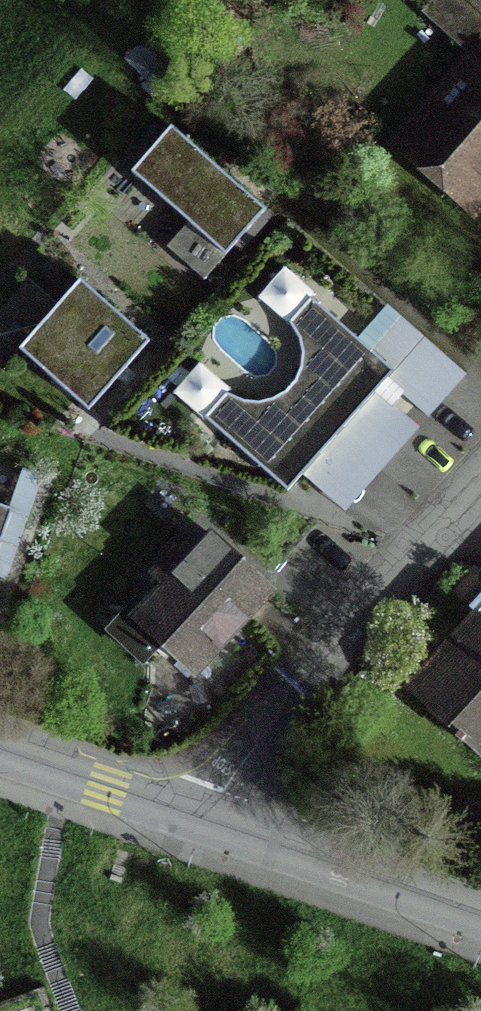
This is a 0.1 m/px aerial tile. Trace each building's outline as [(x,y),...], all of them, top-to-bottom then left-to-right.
[(452,39),(476,61),(399,149),(467,209),(480,193),(480,0),(466,0),(478,11),(452,39)] [(208,246),(187,271),(201,283),(262,213),(168,131),(129,175),(208,246)] [(77,283),(16,352),(85,414),(146,345),(77,283)] [(301,476),(374,393),(383,383),(392,374),(369,353),(308,301),(287,326),(296,340),(299,357),(296,375),(287,389),(274,400),(257,405),(239,404),(224,396),(202,421),(285,494),(301,476)] [(392,374),(383,383),(425,419),(462,377),(398,321),(369,353),(392,374)] [(415,430),(374,393),(301,476),(342,512),(415,430)] [(208,537),(185,562),(174,552),(149,578),(160,589),(140,610),(133,604),(106,634),(140,665),(157,646),(191,677),(268,593),(208,537)] [(476,621),(408,695),(475,756),(480,749),(480,625),(476,621)]
